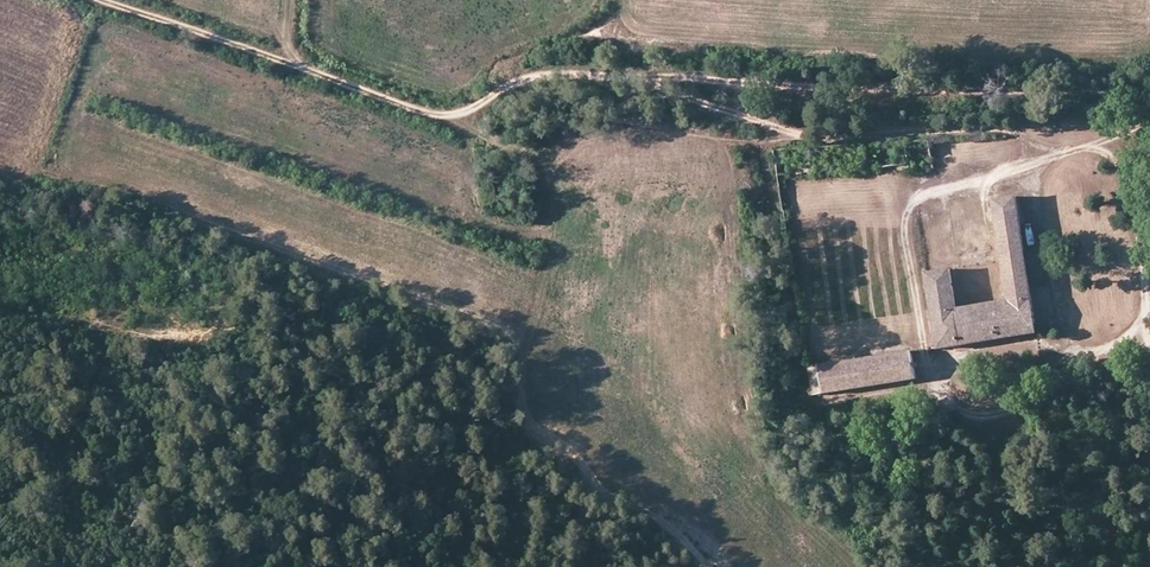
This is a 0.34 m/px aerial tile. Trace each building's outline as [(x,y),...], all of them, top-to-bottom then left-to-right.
[(777,168),(785,167),(784,150),(776,151),(777,168)] [(950,268),(928,271),(940,345),(1034,332),(1015,194),(992,197),(1006,300),(957,307),(950,268)] [(895,351),(819,364),(823,389),(913,376),(909,349),(895,351)]
